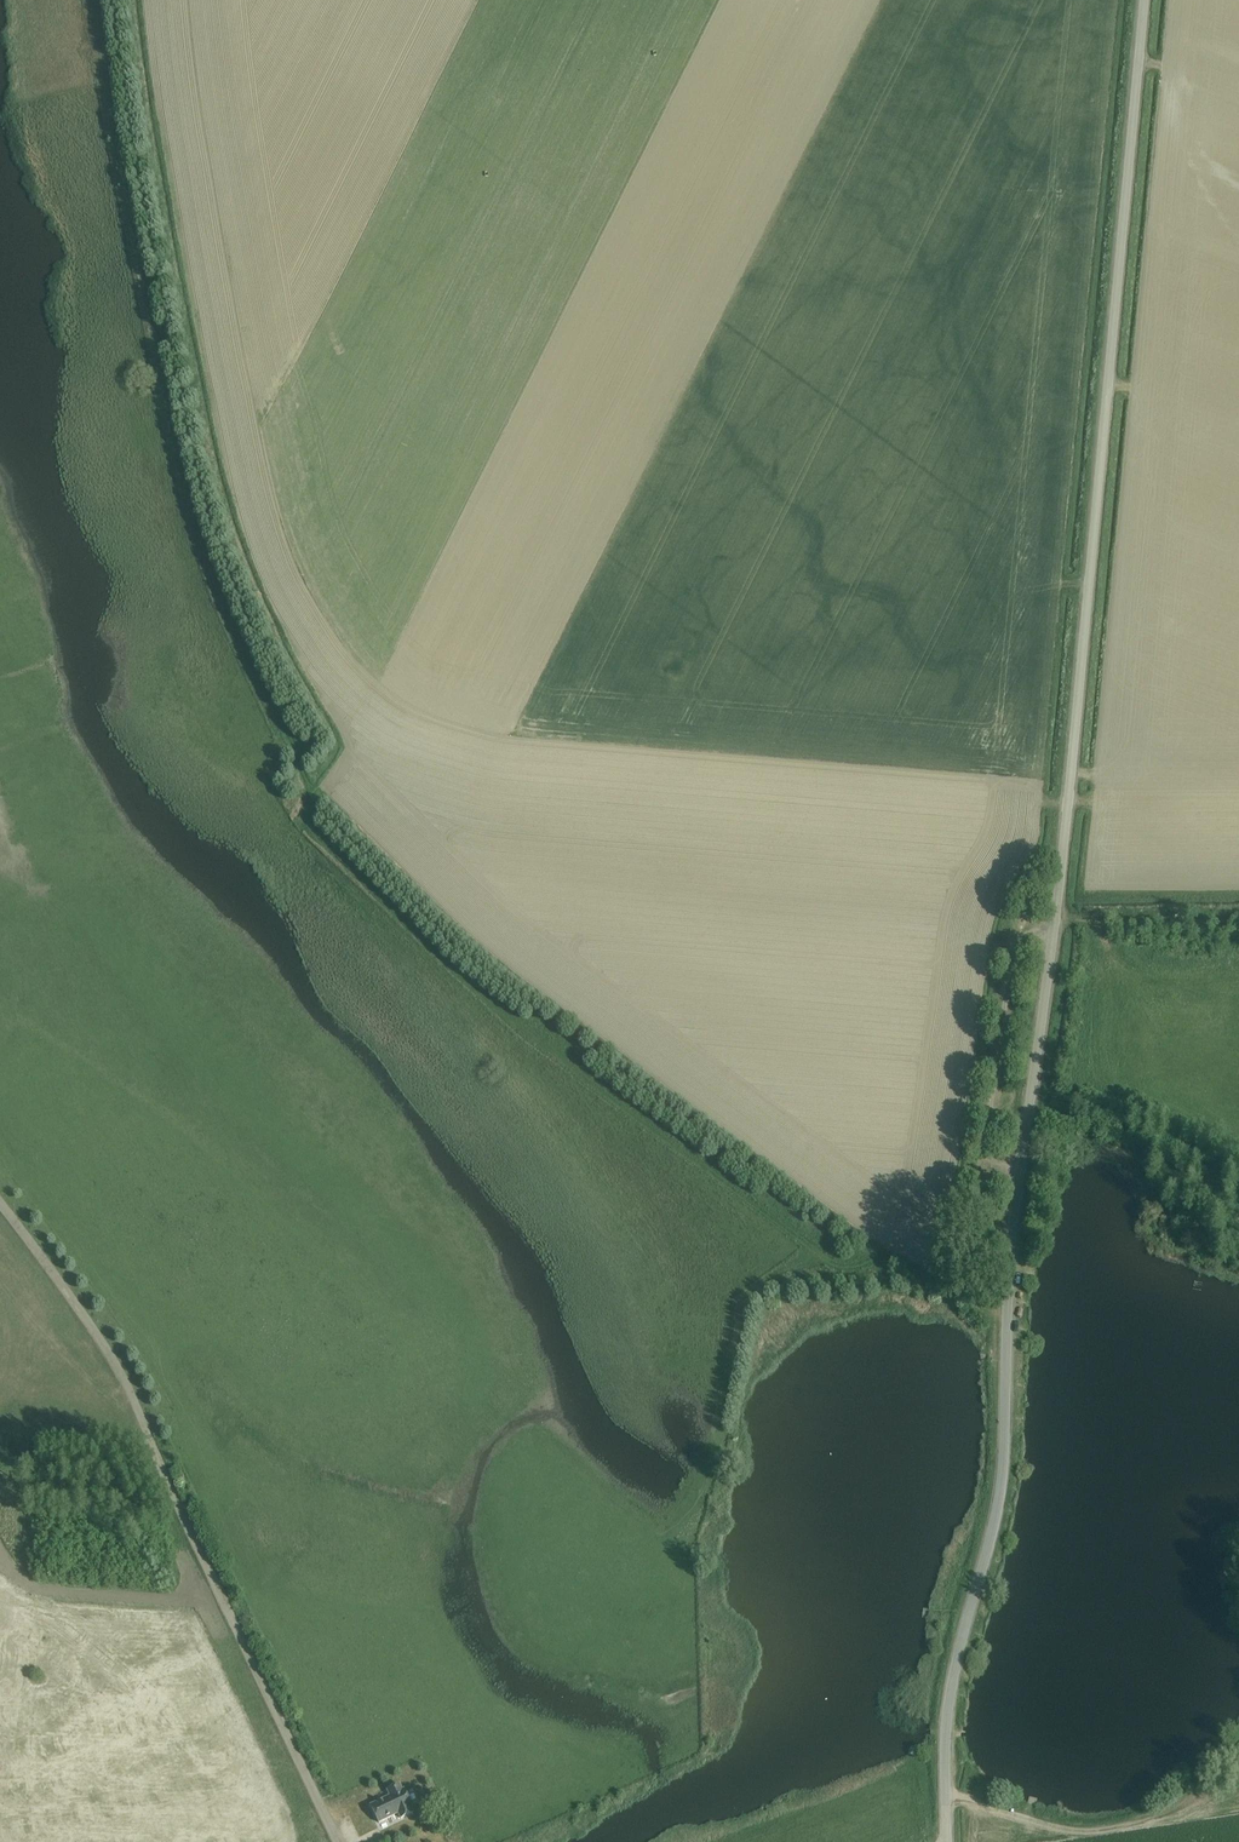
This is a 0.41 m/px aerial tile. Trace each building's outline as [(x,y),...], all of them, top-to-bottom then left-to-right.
[(371,1807),(380,1824),(399,1814),(402,1819),(414,1814),(411,1809),(413,1808),(405,1790),(403,1791),(400,1785),(388,1791),(391,1797),(371,1807)]
